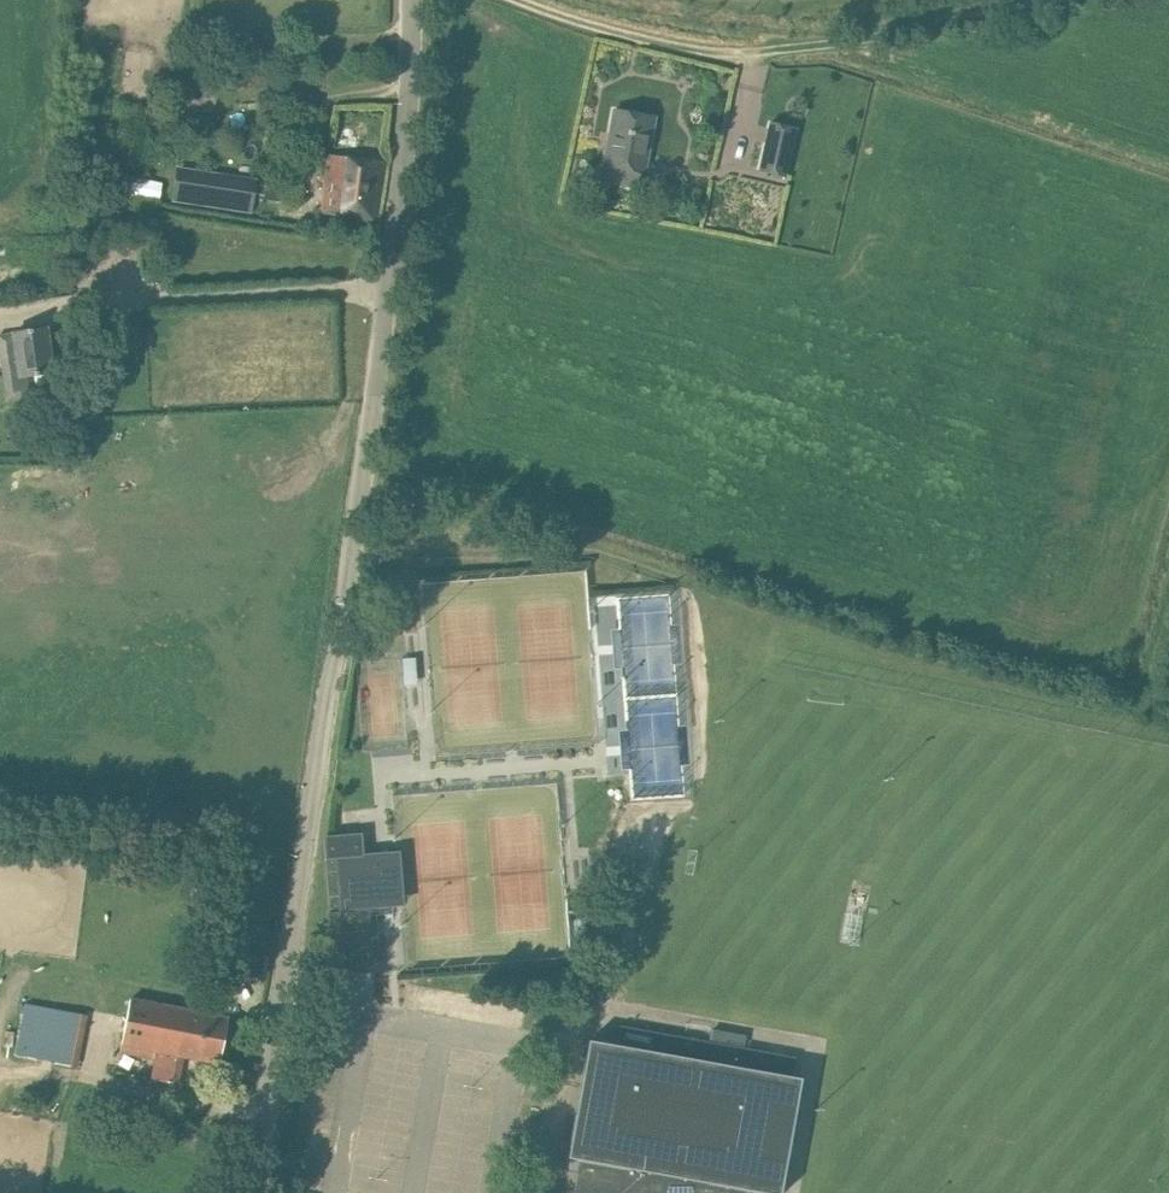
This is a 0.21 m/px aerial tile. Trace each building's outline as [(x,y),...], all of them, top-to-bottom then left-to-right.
[(604,166),(608,167),(605,183),(638,189),(641,173),(645,174),(655,118),(614,110),(604,166)] [(759,171),(786,179),(798,128),(770,122),(759,171)] [(329,157),(321,209),(339,215),(339,216),(374,221),(382,165),(329,157)] [(208,204),(213,170),(175,165),(171,199),(208,204)] [(134,179),(133,200),(163,201),(163,179),(134,179)] [(13,335),(0,336),(0,344),(7,400),(36,396),(33,377),(53,374),(47,329),(13,333),(13,335)] [(38,401),(51,420),(63,412),(50,393),(38,401)] [(362,836),(323,838),(324,862),(326,862),(330,910),(381,906),(389,905),(396,904),(403,904),(399,854),(393,854),(363,857),(362,836)] [(124,1044),(155,1051),(150,1078),(180,1084),(185,1057),(218,1063),(227,1019),(133,1000),(124,1044)] [(20,1054),(78,1066),(88,1015),(31,1003),(20,1054)] [(801,1079),(792,1077),(796,1057),(620,1025),(616,1046),(589,1041),(568,1158),(580,1160),(575,1192),(780,1192),(801,1079)] [(710,1041),(744,1047),(746,1035),(712,1029),(710,1041)]
